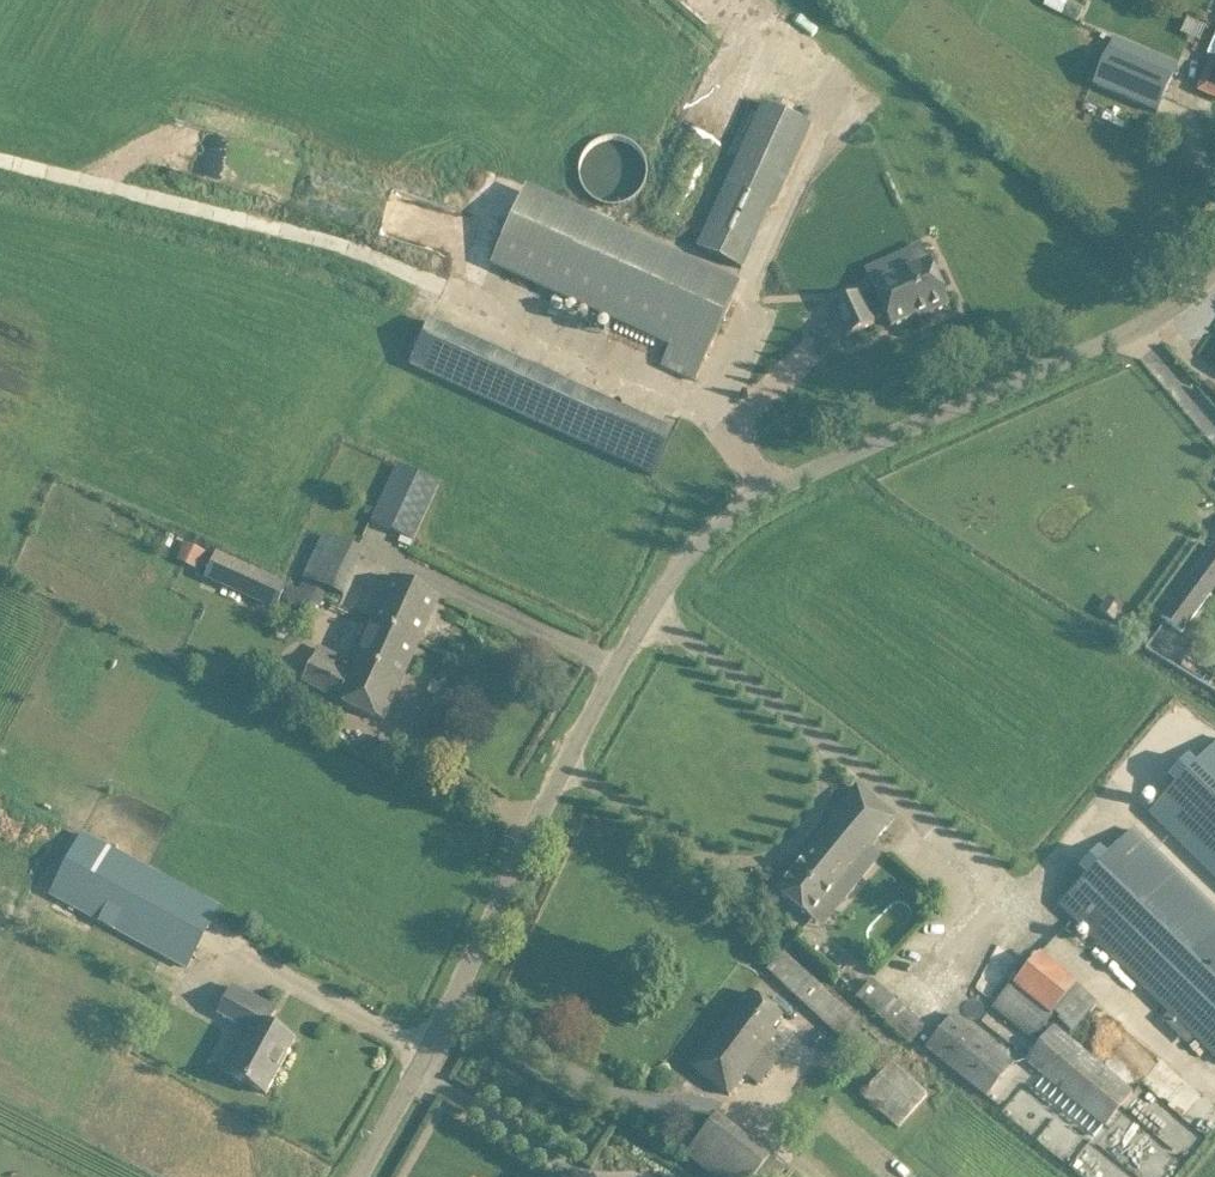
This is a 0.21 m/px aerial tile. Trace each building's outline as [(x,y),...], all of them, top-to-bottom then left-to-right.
[(1208,55),(1214,58),(1200,90),(1214,97),(1214,37),(1208,55)] [(1158,113),(1173,77),(1108,49),(1093,84),(1158,113)] [(741,269),(771,205),(768,204),(805,122),(764,103),(698,249),(741,269)] [(581,159),(579,171),(581,183),(587,193),(597,201),(608,205),(620,205),(632,201),(641,193),(647,183),(649,171),(647,159),(641,149),(632,141),(620,137),(608,137),(597,141),(587,148),(581,159)] [(732,301),(519,204),(492,263),(671,345),(661,365),(696,381),(732,301)] [(929,261),(872,287),(873,289),(860,295),(859,293),(832,306),(846,338),(874,325),(872,321),(885,315),(891,327),(923,312),(925,316),(949,305),(929,261)] [(653,475),(673,428),(417,320),(397,367),(653,475)] [(439,485),(398,466),(372,522),(413,541),(439,485)] [(304,581),(300,590),(323,600),(328,591),(345,599),(366,554),(324,533),(302,580),(304,581)] [(202,571),(212,551),(190,538),(179,558),(202,571)] [(1214,547),(1161,619),(1180,632),(1214,584),(1214,548),(1214,547)] [(231,558),(220,583),(266,605),(267,606),(272,608),(284,583),(282,582),(231,558)] [(392,577),(372,622),(419,644),(439,599),(392,577)] [(316,617),(323,600),(300,590),(292,606),(316,617)] [(383,722),(419,644),(372,622),(353,662),(362,666),(344,704),(383,722)] [(349,677),(312,660),(301,684),(338,701),(349,677)] [(1149,813),(1214,877),(1214,746),(1195,767),(1188,759),(1169,779),(1176,786),(1149,813)] [(880,857),(870,848),(895,818),(857,787),(832,818),(835,821),(777,892),(811,920),(835,890),(845,899),(880,857)] [(1060,905),(1214,1057),(1214,911),(1133,831),(1106,858),(1098,851),(1080,871),(1087,878),(1060,905)] [(84,836),(52,896),(165,956),(188,968),(219,908),(188,891),(84,836)] [(1073,1003),(1075,1004),(1089,988),(1049,953),(1021,984),(1060,1018),(1073,1003)] [(767,971),(866,1061),(882,1075),(863,1094),(899,1127),(928,1096),(893,1063),(897,1058),(782,954),(767,971)] [(858,994),(866,1002),(909,1042),(924,1026),(882,986),(880,988),(871,979),(858,994)] [(1011,985),(991,1009),(1030,1044),(1051,1020),(1013,987),(1011,985)] [(236,989),(222,1015),(241,1026),(254,1033),(231,1076),(245,1083),(267,1095),(295,1042),(267,1027),(276,1010),(258,1001),(255,999),(236,989)] [(780,1017),(750,993),(692,1068),(729,1097),(745,1076),(758,1087),(773,1067),(760,1057),(777,1035),(770,1030),(780,1017)] [(986,1095),(1012,1064),(952,1013),(926,1044),(986,1095)] [(1104,1124),(1132,1091),(1056,1027),(1029,1059),(1104,1124)] [(206,1075),(217,1055),(182,1036),(171,1056),(206,1075)] [(772,1160),(718,1118),(687,1157),(713,1176),(758,1176),(772,1160)]
